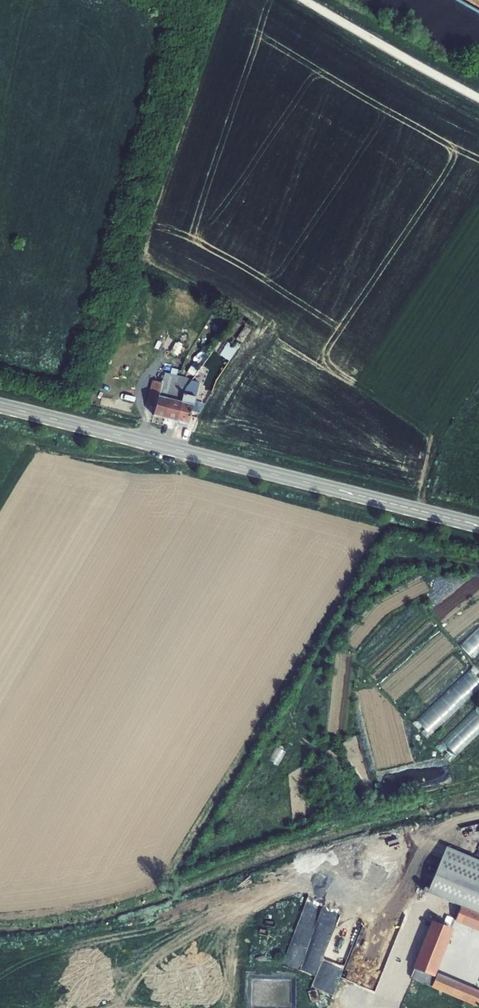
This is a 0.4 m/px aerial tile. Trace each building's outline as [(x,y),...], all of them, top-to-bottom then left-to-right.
[(242,324),(235,319),(201,369),(207,373),(242,324)] [(223,374),(249,330),(245,328),(237,340),(238,341),(218,371),(223,374)] [(207,374),(206,378),(217,383),(218,379),(207,374)] [(165,419),(177,378),(164,375),(162,384),(153,382),(146,406),(155,409),(153,416),(165,419)] [(191,381),(177,378),(165,419),(176,422),(186,389),(191,381)] [(203,385),(214,390),(217,383),(206,378),(203,385)] [(186,389),(176,422),(188,425),(198,383),(191,381),(186,389)] [(462,644),(474,657),(478,653),(478,628),(462,644)] [(432,734),(478,690),(478,672),(474,667),(418,719),(432,734)] [(478,735),(478,706),(444,742),(459,756),(478,735)] [(273,760),(280,763),(286,750),(279,747),(273,760)] [(478,912),(478,857),(453,845),(432,890),(448,897),(478,912)] [(385,966),(409,977),(448,897),(415,901),(385,966)] [(409,977),(445,994),(474,1007),(476,1007),(478,1001),(478,994),(433,973),(448,941),(456,944),(466,923),(478,929),(478,912),(448,897),(409,977)] [(336,994),(343,971),(319,964),(322,956),(326,957),(337,919),(321,914),(315,933),(321,935),(316,951),(315,950),(311,961),(305,959),(301,971),(317,975),(313,987),(336,994)]
